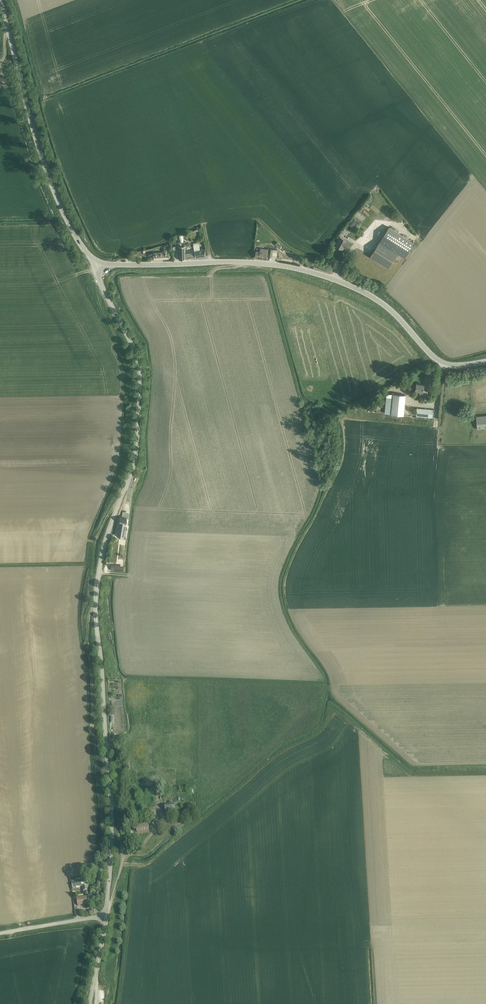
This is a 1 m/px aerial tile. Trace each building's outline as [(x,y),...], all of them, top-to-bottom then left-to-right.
[(389,228),(371,257),(388,267),(397,253),(399,254),(399,253),(404,256),(413,242),(408,240),(397,233),(389,228)] [(347,249),(350,242),(340,236),(335,245),(342,250),(344,247),(347,249)] [(185,242),(178,242),(178,243),(179,259),(179,260),(187,259),(191,258),(191,259),(195,258),(205,256),(204,250),(199,250),(199,246),(198,242),(192,243),(194,251),(185,252),(185,242)] [(256,251),(255,257),(266,259),(267,257),(267,256),(272,257),(273,249),(267,249),(267,250),(260,249),(260,252),(256,251)] [(163,253),(154,253),(154,260),(171,259),(171,252),(168,252),(168,251),(166,250),(164,250),(163,251),(163,253)] [(417,383),(415,391),(421,392),(420,394),(424,395),(423,399),(426,400),(427,395),(427,392),(423,391),(424,385),(417,383)] [(475,389),(476,402),(485,401),(485,388),(475,389)] [(387,397),(385,413),(391,414),(403,415),(406,395),(393,394),(393,398),(387,397)] [(433,418),(433,410),(417,408),(416,417),(433,418)] [(475,417),(476,430),(485,429),(485,416),(475,417)] [(126,533),(127,527),(126,527),(124,527),(125,521),(126,518),(123,517),(122,517),(120,517),(119,522),(118,528),(118,530),(118,531),(117,533),(117,535),(118,535),(120,536),(123,536),(124,536),(125,536),(126,533)] [(149,811),(150,816),(157,815),(156,807),(143,808),(143,812),(149,811)] [(149,833),(148,822),(133,824),(135,835),(149,833)] [(71,880),(73,888),(76,887),(76,888),(79,887),(78,887),(82,886),(83,891),(85,891),(85,894),(88,893),(88,890),(89,890),(88,885),(85,886),(85,881),(80,881),(80,879),(71,880)] [(86,896),(75,898),(76,905),(88,904),(86,896)]
